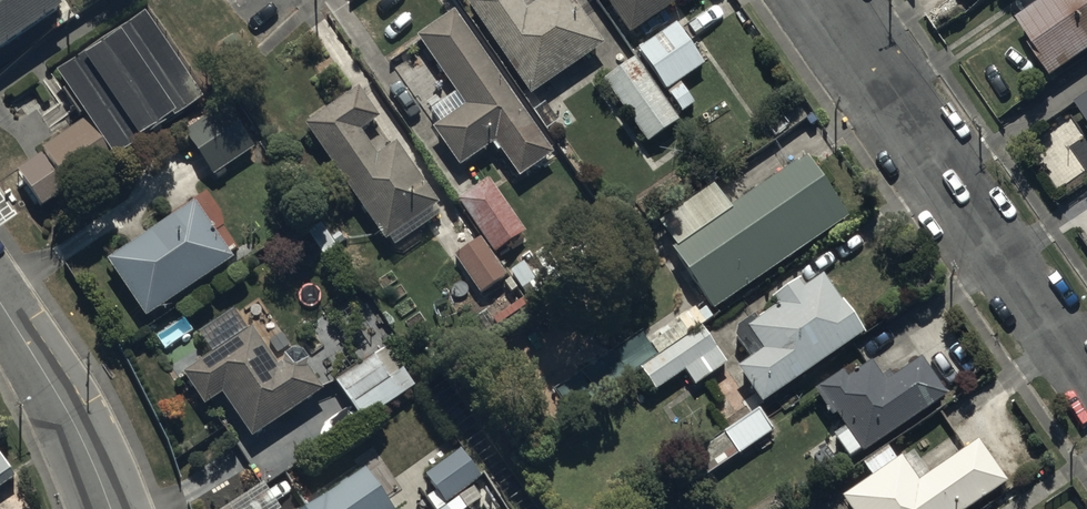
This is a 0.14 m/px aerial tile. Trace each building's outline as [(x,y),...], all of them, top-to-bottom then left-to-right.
[(62,11),(55,0),(0,0),(0,54),(62,11)] [(473,21),(527,98),(604,45),(572,0),(547,0),(527,13),(518,0),(471,0),(462,6),(473,21)] [(629,36),(684,0),(605,0),(629,36)] [(1020,17),(1038,44),(1034,47),(1054,76),(1086,53),(1086,0),(1045,0),(1020,17)] [(554,154),(453,11),(418,36),(466,104),(433,128),(460,167),(493,144),(518,180),(554,154)] [(145,16),(57,72),(88,120),(42,149),(44,152),(17,169),(42,207),(143,141),(142,139),(200,101),(145,16)] [(705,65),(676,24),(638,52),(682,113),(694,104),(679,84),(705,65)] [(679,122),(634,58),(603,80),(648,143),(679,122)] [(356,86),(303,125),(392,249),(445,210),(398,144),(380,157),(363,134),(381,121),(356,86)] [(1075,100),(1086,118),(1086,92),(1075,100)] [(227,172),(225,169),(255,148),(223,102),(182,130),(216,180),(227,172)] [(845,219),(802,158),(671,250),(714,311),(845,219)] [(108,261),(147,319),(234,260),(195,202),(108,261)] [(548,262),(520,222),(492,242),(519,282),(548,262)] [(495,256),(483,238),(454,259),(480,295),(508,275),(495,256)] [(764,405),(864,335),(824,277),(807,288),(800,278),(767,300),(775,311),(748,330),(764,352),(739,369),(764,405)] [(641,362),(702,322),(708,318),(692,293),(556,383),(572,408),(641,362)] [(702,322),(641,362),(655,390),(687,370),(697,386),(727,366),(702,322)] [(279,367),(254,329),(184,375),(205,407),(223,395),(253,440),(325,392),(299,353),(279,367)] [(863,455),(947,395),(920,357),(885,382),(871,362),(848,378),(843,372),(813,393),(831,418),(836,414),(848,431),(836,440),(849,459),(860,451),(863,455)] [(775,432),(760,409),(687,459),(690,464),(679,472),(688,486),(701,478),(703,481),(775,432)] [(1007,483),(978,440),(917,481),(901,458),(898,461),(889,447),(862,465),(871,478),(843,497),(851,508),(969,508),(1007,483)] [(481,479),(459,449),(425,474),(437,489),(425,498),(434,508),(441,508),(481,479)] [(15,479),(0,457),(0,490),(15,479)] [(308,508),(392,508),(366,470),(308,508)] [(444,508),(466,508),(459,498),(444,508)]
